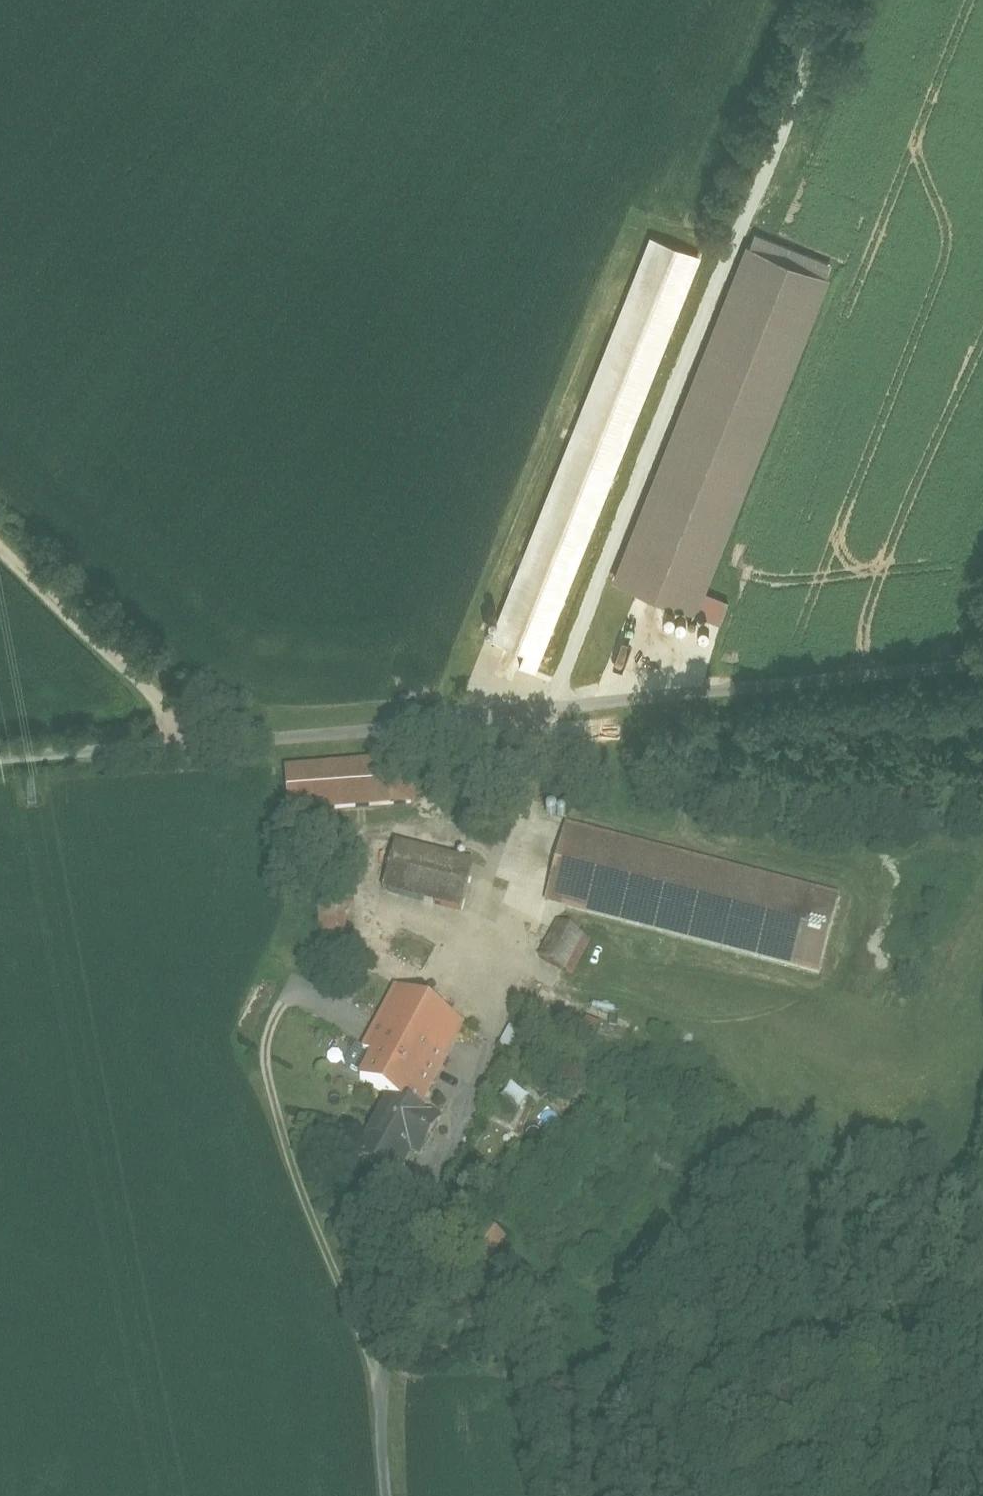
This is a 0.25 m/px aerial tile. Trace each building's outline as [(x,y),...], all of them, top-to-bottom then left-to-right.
[(704,262),(653,241),(493,642),(544,663),(704,262)] [(834,283),(748,249),(616,579),(701,613),(834,283)] [(393,761),(285,770),(289,816),(397,807),(393,761)] [(570,829),(549,907),(824,979),(844,901),(570,829)] [(396,845),(385,896),(464,915),(476,864),(396,845)] [(345,900),(323,901),(326,955),(348,954),(345,900)] [(577,973),(596,937),(580,929),(561,965),(577,973)] [(389,1098),(359,1157),(394,1175),(409,1146),(422,1153),(440,1120),(420,1109),(464,1024),(393,988),(361,1051),(372,1056),(359,1082),(389,1098)]
